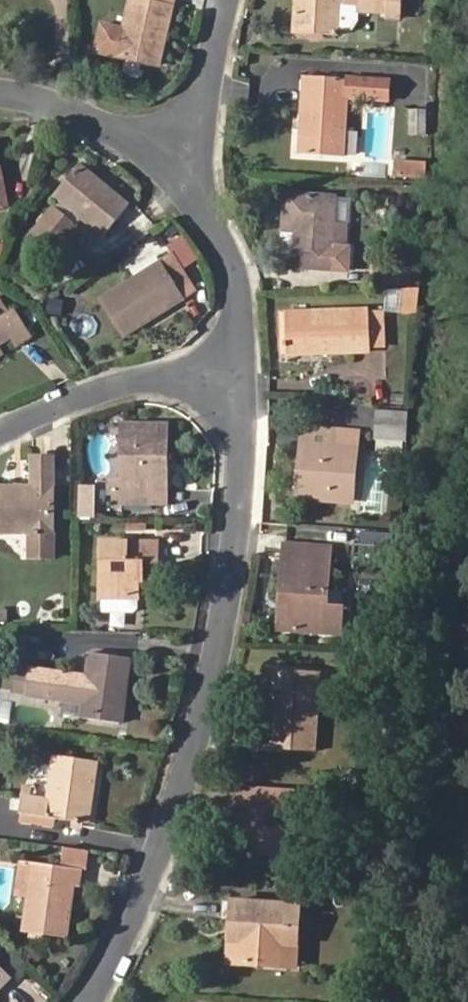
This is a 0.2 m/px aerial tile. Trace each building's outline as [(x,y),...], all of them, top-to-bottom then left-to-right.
[(118,56),(159,65),(173,0),(131,0),(118,56)] [(339,12),(340,4),(340,0),(296,0),(294,33),(338,36),(339,12)] [(388,16),(389,0),(363,0),(362,5),(340,4),(339,12),(388,16)] [(388,16),(387,21),(406,22),(407,0),(389,0),(388,16)] [(299,153),(345,157),(350,80),(304,77),(299,153)] [(394,175),(427,178),(428,161),(396,158),(394,175)] [(62,204),(83,222),(103,239),(131,207),(82,166),(55,198),(62,204)] [(333,251),(335,229),(337,198),(286,194),(283,234),(296,235),(293,269),(331,272),(349,273),(350,252),(348,252),(333,251)] [(77,230),(83,222),(62,204),(56,212),(77,230)] [(58,253),(77,230),(56,212),(36,236),(58,253)] [(349,230),(335,229),(333,251),(348,252),(349,230)] [(100,303),(123,339),(183,300),(195,293),(178,262),(165,270),(162,264),(100,303)] [(420,287),(386,288),(386,312),(420,312),(420,287)] [(285,314),(287,356),(370,352),(369,310),(285,314)] [(10,340),(16,349),(29,341),(11,313),(0,321),(0,346),(10,340)] [(150,493),(166,494),(167,425),(120,424),(119,507),(150,508),(150,493)] [(337,430),(301,428),(296,499),(353,503),(357,449),(335,446),(337,430)] [(27,535),(28,541),(51,540),(53,458),(32,458),(32,488),(0,489),(0,536),(27,535)] [(166,508),(166,494),(150,493),(150,508),(166,508)] [(362,549),(387,551),(389,532),(363,530),(362,549)] [(51,540),(28,541),(27,558),(51,558),(51,540)] [(136,599),(137,599),(139,563),(157,563),(158,543),(101,542),(100,598),(101,598),(100,612),(132,613),(136,610),(136,599)] [(328,595),(329,577),(331,548),(283,544),(277,630),(340,633),(342,596),(328,595)] [(343,579),(329,577),(328,595),(342,596),(343,579)] [(130,659),(88,653),(79,718),(120,724),(130,659)] [(274,681),(273,698),(270,748),(314,750),(319,671),(275,668),(274,681)] [(28,669),(23,697),(65,702),(69,675),(28,669)] [(260,697),(273,698),(274,681),(261,680),(260,697)] [(18,813),(87,822),(96,761),(52,756),(46,799),(20,796),(18,813)] [(229,785),(227,825),(249,826),(248,835),(253,836),(252,853),(270,854),(270,863),(304,866),(306,829),(277,827),(278,813),(294,813),(295,789),(229,785)] [(89,867),(92,850),(66,846),(63,863),(89,867)] [(14,892),(27,894),(31,863),(18,862),(14,892)] [(22,932),(68,938),(73,888),(80,888),(82,870),(31,863),(27,894),(22,932)] [(227,962),(295,966),(299,905),(231,901),(227,962)] [(9,978),(0,969),(0,986),(9,978)]
